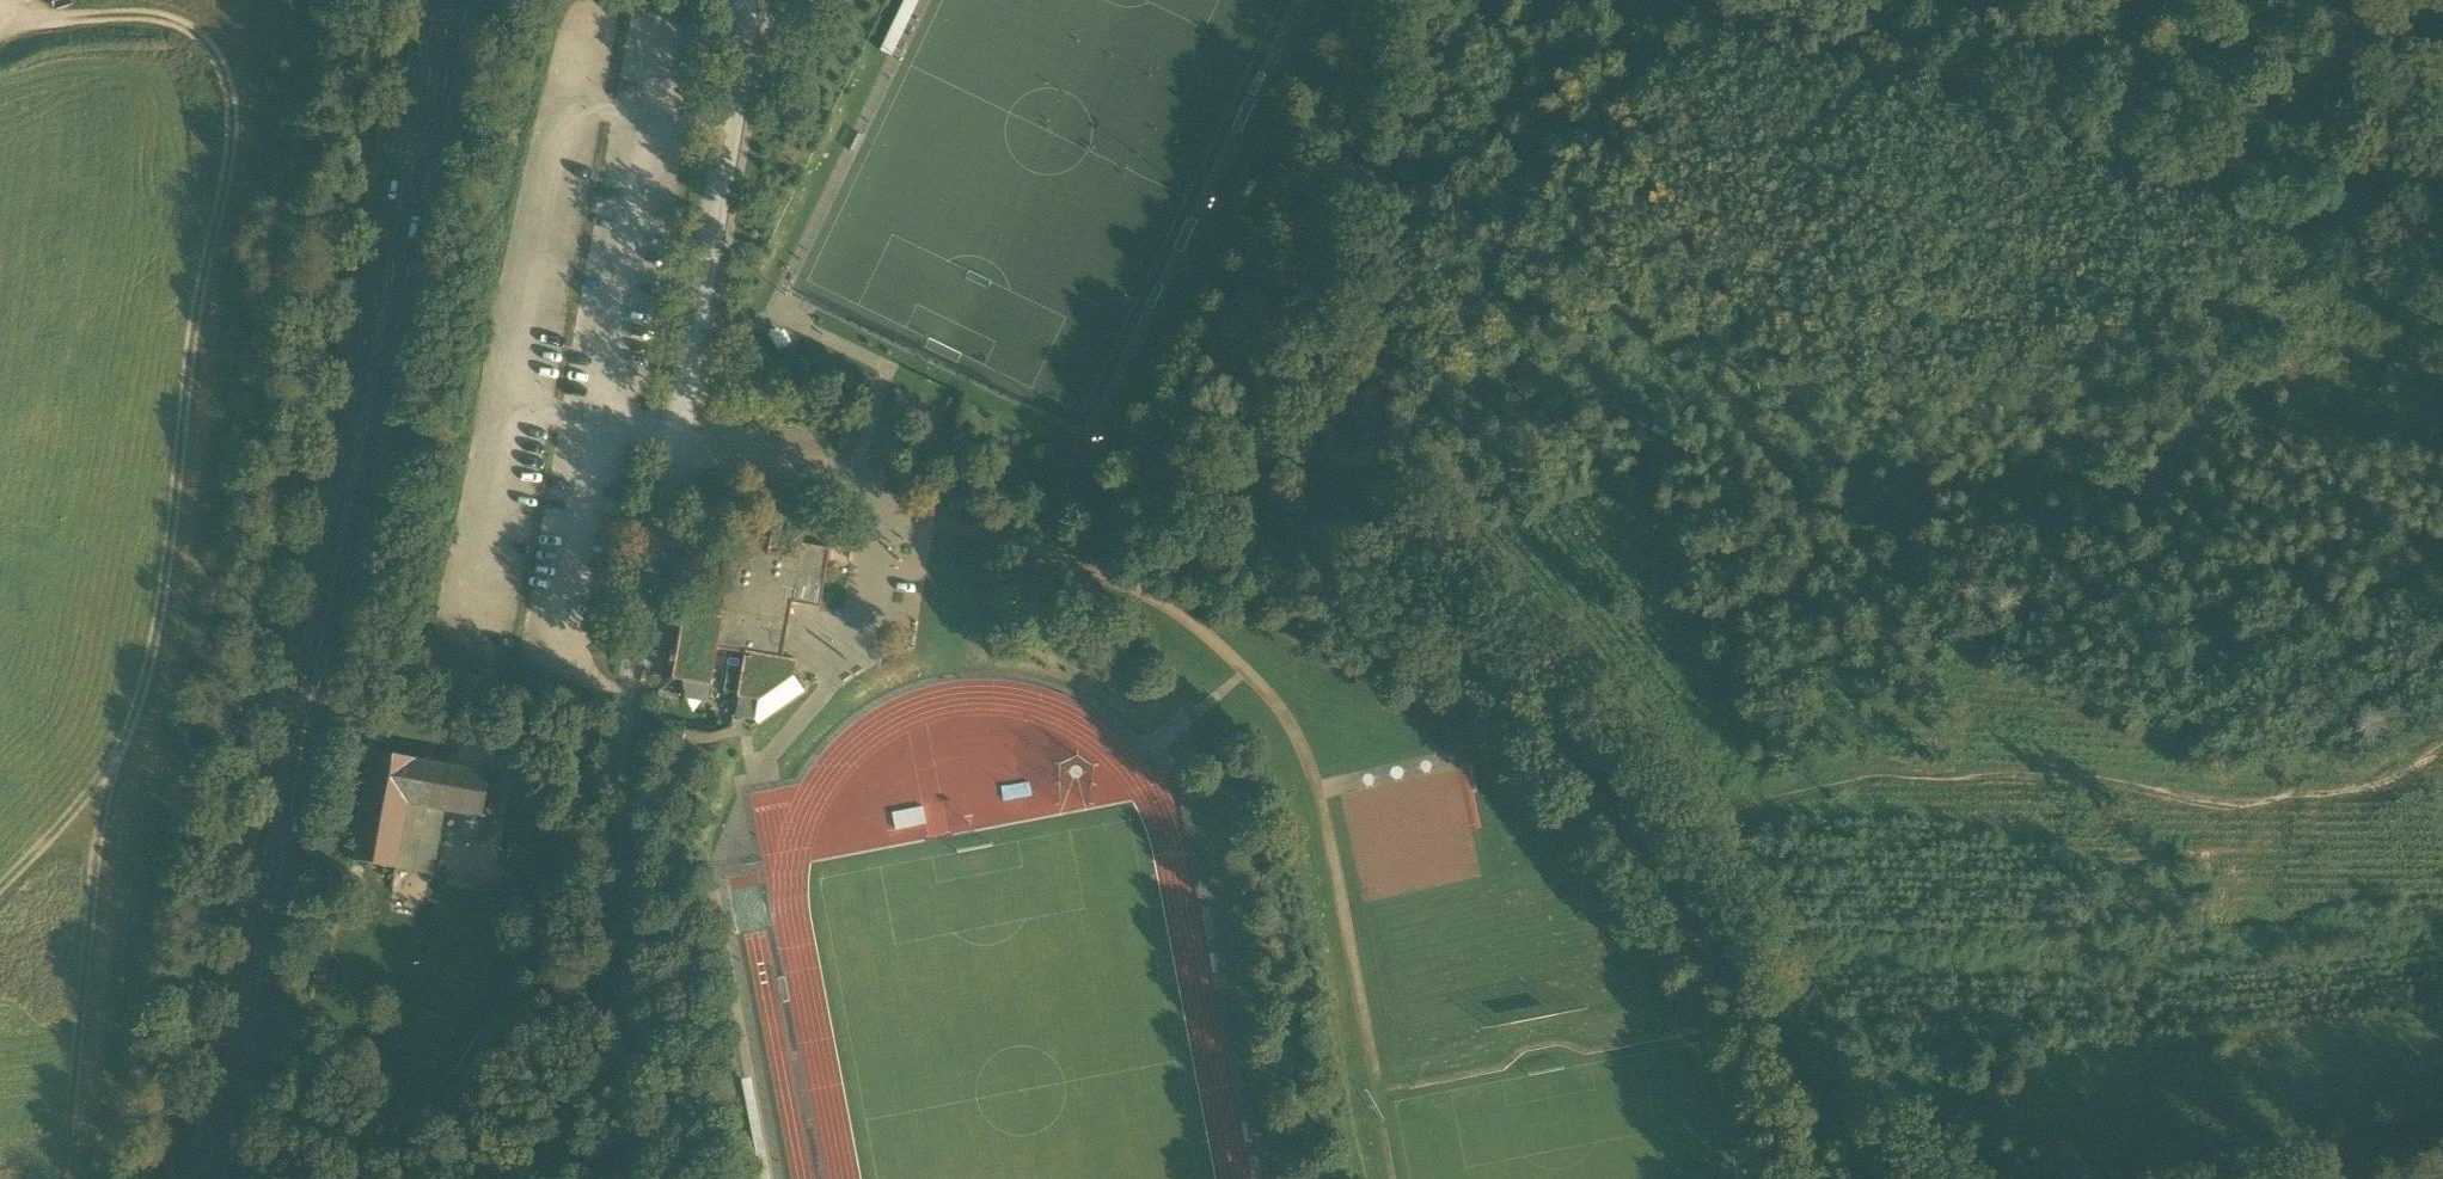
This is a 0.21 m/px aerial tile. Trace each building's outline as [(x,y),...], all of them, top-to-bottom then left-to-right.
[(672,679),(710,686),(717,649),(744,653),(738,697),(758,701),(793,677),(796,661),(782,658),(791,603),(819,608),(829,549),(801,544),(807,509),(776,503),(770,539),(735,532),(720,617),(684,611),(672,679)] [(409,810),(485,824),(493,778),(374,756),(365,801),(409,810)] [(353,866),(397,874),(409,810),(365,801),(353,866)]
